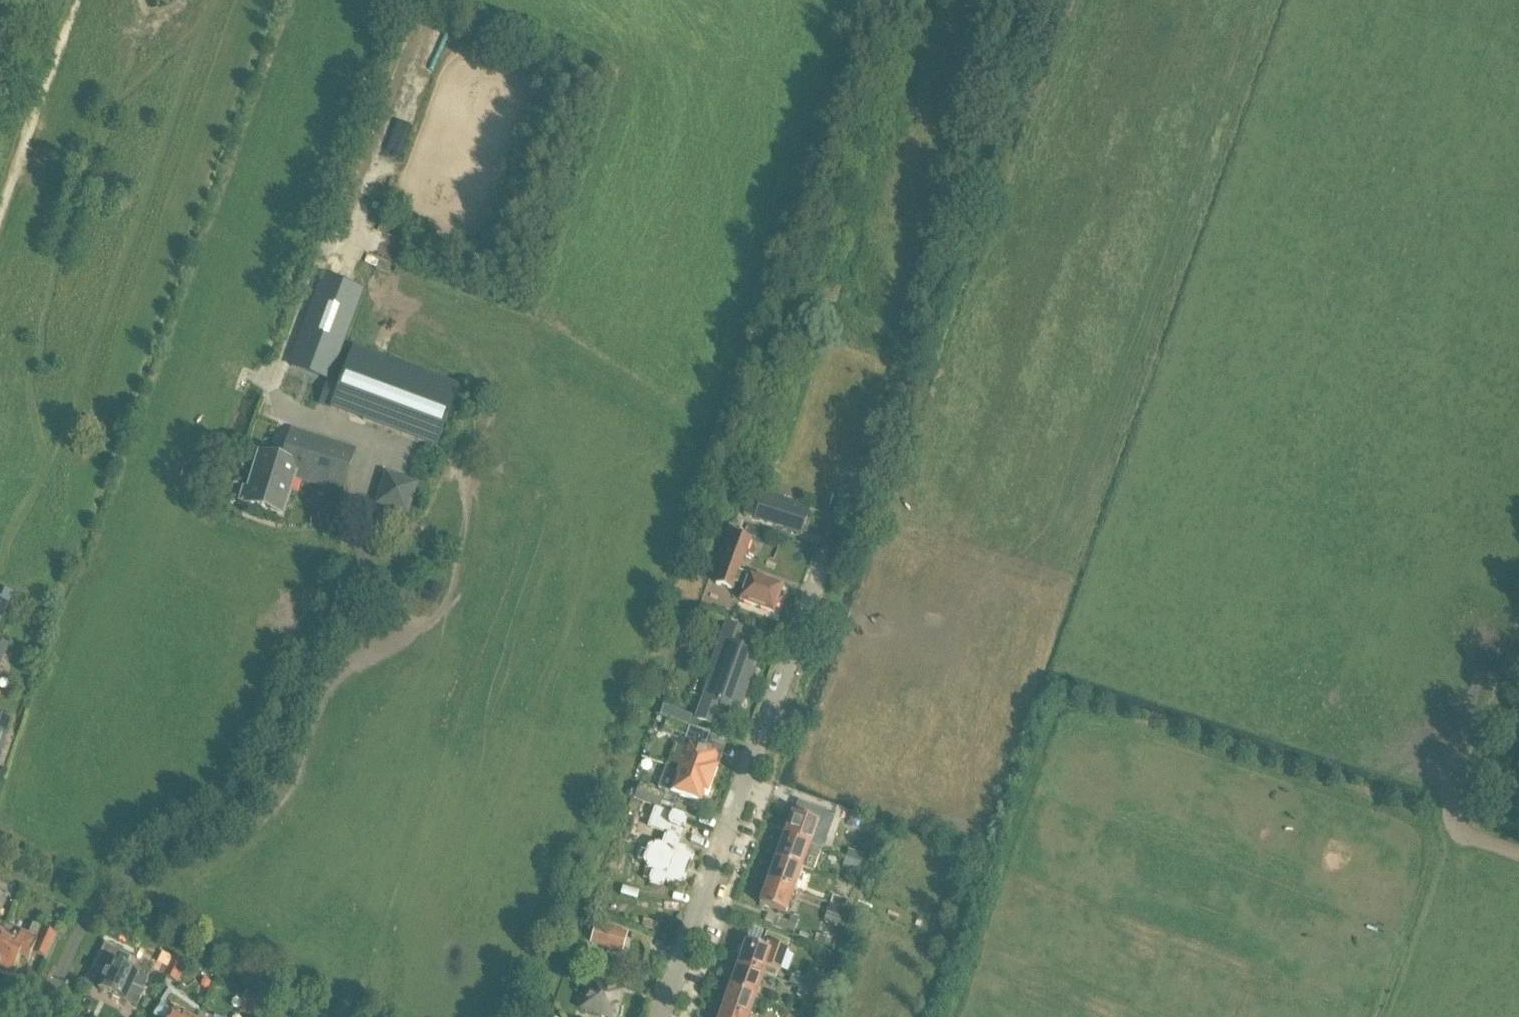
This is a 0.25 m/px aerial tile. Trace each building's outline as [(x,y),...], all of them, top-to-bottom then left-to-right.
[(323,274),(294,353),(335,368),(364,289),(323,274)] [(330,382),(321,406),(330,409),(438,449),(460,387),(353,347),(339,385),(330,382)] [(240,499),(242,500),(242,504),(284,518),(295,482),(297,483),(298,480),(341,493),(355,449),(292,429),(283,459),(258,451),(247,488),(243,487),(240,499)] [(382,471),(377,489),(372,505),(411,517),(421,483),(382,471)] [(759,495),(753,493),(747,516),(802,532),(809,508),(760,494),(759,495)] [(751,539),(734,532),(716,584),(732,591),(735,584),(743,587),(739,600),(773,612),(782,587),(739,571),(751,539)] [(0,625),(4,617),(13,594),(7,591),(4,590),(1,598),(0,598),(0,625)] [(708,670),(712,671),(694,720),(715,727),(722,706),(738,712),(759,653),(742,647),(748,631),(725,622),(708,670)] [(9,644),(0,641),(0,665),(9,644)] [(11,720),(0,717),(0,757),(11,720)] [(677,769),(666,765),(666,766),(713,782),(718,768),(714,767),(718,758),(703,753),(710,734),(689,727),(682,746),(685,747),(677,769)] [(670,793),(670,792),(701,804),(705,794),(708,796),(713,782),(666,766),(658,789),(670,793)] [(642,803),(657,809),(658,809),(664,794),(640,785),(634,800),(642,803)] [(649,884),(651,885),(660,888),(662,889),(662,887),(663,887),(665,881),(673,884),(674,882),(683,885),(694,856),(692,855),(685,852),(685,850),(677,847),(680,839),(683,829),(687,821),(684,820),(659,811),(652,830),(667,835),(666,836),(665,836),(662,845),(663,845),(663,846),(657,844),(657,845),(655,844),(654,847),(653,845),(648,848),(643,861),(645,867),(647,867),(646,869),(648,870),(653,872),(653,873),(652,873),(648,882),(649,882),(649,884)] [(819,823),(791,813),(783,836),(811,846),(819,823)] [(775,859),(803,869),(813,873),(821,850),(811,846),(783,836),(775,859)] [(848,850),(845,859),(866,866),(868,858),(865,857),(865,856),(848,850)] [(803,869),(775,859),(767,882),(795,892),(803,869)] [(859,873),(860,872),(863,874),(866,866),(845,859),(842,867),(859,873)] [(759,905),(787,915),(795,892),(767,882),(759,905)] [(849,902),(832,896),(829,904),(846,910),(849,902)] [(826,913),(827,913),(825,919),(840,925),(842,919),(843,919),(846,910),(829,904),(826,913)] [(6,925),(0,937),(0,967),(13,973),(19,959),(28,963),(32,955),(46,961),(58,935),(34,925),(29,935),(18,930),(18,931),(6,925)] [(596,926),(591,943),(622,952),(627,934),(596,926)] [(759,940),(757,947),(745,943),(737,966),(765,976),(775,980),(777,973),(779,974),(790,943),(766,933),(763,942),(759,940)] [(124,1002),(125,1001),(137,1007),(144,990),(148,980),(138,975),(138,974),(126,969),(131,958),(120,953),(121,950),(117,948),(117,947),(113,945),(113,947),(106,943),(94,968),(105,974),(98,990),(124,1002)] [(176,982),(185,963),(173,958),(165,977),(176,982)] [(757,999),(765,976),(737,966),(729,989),(757,999)] [(791,976),(788,984),(799,988),(816,994),(818,988),(819,988),(823,978),(808,973),(806,981),(791,976)] [(585,990),(578,1009),(601,1016),(616,1016),(621,1003),(619,1002),(622,993),(590,982),(587,991),(585,990)] [(796,997),(803,999),(798,1013),(808,1016),(816,994),(799,988),(796,997)] [(721,1012),(736,1016),(750,1016),(757,999),(729,989),(721,1012)] [(241,1013),(250,1016),(252,1016),(261,997),(250,992),(241,1013)] [(252,1016),(265,1016),(272,1002),(261,997),(252,1016)]
